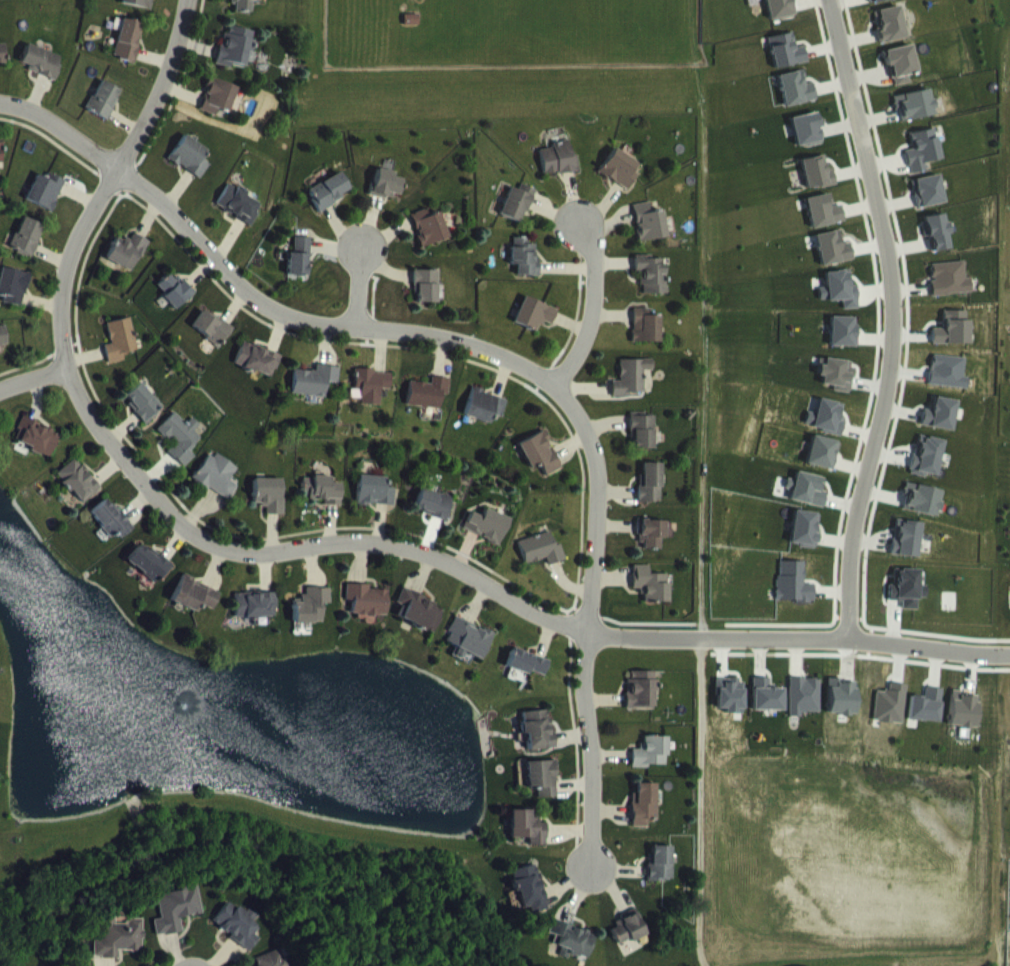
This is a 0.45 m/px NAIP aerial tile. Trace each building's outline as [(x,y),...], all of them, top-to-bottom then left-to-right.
[(121,18),(149,23),(153,0),(124,0),(121,18)] [(253,15),(257,16),(259,0),(233,0),(230,24),(251,26),(253,15)] [(796,28),(790,0),(764,6),(770,34),(796,28)] [(897,12),(895,0),(870,0),(873,17),(897,12)] [(881,57),(906,52),(899,20),(874,25),(881,57)] [(134,77),(144,38),(124,33),(114,71),(134,77)] [(257,45),(226,39),(218,78),(245,83),(247,74),(251,75),(257,45)] [(796,61),(793,47),(768,51),(774,82),(808,77),(805,60),(796,61)] [(21,77),(29,79),(28,85),(55,94),(63,70),(27,58),(21,77)] [(909,89),(917,87),(912,59),(884,64),(887,80),(891,79),(894,100),(910,97),(909,89)] [(779,89),(785,121),(816,114),(813,97),(807,98),(804,84),(779,89)] [(238,101),(211,91),(199,124),(216,130),(218,123),(228,127),(238,101)] [(122,105),(102,94),(86,123),(107,134),(122,105)] [(895,109),(899,135),(934,129),(929,103),(895,109)] [(790,132),(796,161),(808,158),(808,160),(823,157),(817,126),(790,132)] [(910,147),(913,163),(905,164),(910,188),(926,184),(925,176),(941,173),(934,142),(910,147)] [(209,178),(202,173),(207,163),(183,149),(169,175),(202,192),(209,178)] [(579,183),(577,170),(571,171),(568,157),(539,162),(544,189),(579,183)] [(599,188),(629,203),(637,188),(632,185),(638,175),(612,162),(599,188)] [(836,197),(832,183),(827,184),(823,169),(800,174),(807,204),(836,197)] [(404,193),(394,190),(395,186),(377,182),(371,207),(400,213),(404,193)] [(307,203),(318,225),(351,208),(341,186),(307,203)] [(66,194),(49,187),(47,192),(37,189),(26,214),(53,225),(66,194)] [(944,216),(938,188),(912,194),(919,222),(944,216)] [(500,230),(523,237),(533,203),(520,198),(519,204),(509,201),(500,230)] [(253,238),(263,216),(227,199),(217,222),(253,238)] [(831,221),(828,208),(805,212),(811,242),(844,236),(841,219),(831,221)] [(638,255),(666,252),(662,224),(652,226),(650,216),(633,218),(638,255)] [(440,226),(428,229),(427,223),(411,228),(421,261),(448,253),(440,226)] [(922,231),(925,251),(930,250),(933,266),(950,263),(944,227),(922,231)] [(11,263),(33,271),(45,239),(23,231),(11,263)] [(821,280),(853,274),(849,257),(844,258),(840,243),(815,249),(821,280)] [(149,255),(134,247),(129,256),(118,250),(106,273),(133,286),(149,255)] [(310,252),(295,251),(294,267),(289,267),(288,289),(309,290),(310,252)] [(511,279),(516,279),(516,290),(539,290),(539,274),(534,274),(534,258),(527,258),(528,252),(512,252),(511,279)] [(635,270),(634,285),(642,285),(641,308),(665,308),(665,271),(635,270)] [(932,309),(971,307),(970,293),(965,293),(964,276),(930,278),(932,309)] [(5,309),(4,317),(24,320),(29,286),(1,282),(0,287),(0,308),(5,309)] [(438,317),(437,284),(415,284),(415,317),(438,317)] [(858,323),(857,299),(850,300),(849,284),(825,285),(826,301),(819,301),(819,315),(842,314),(843,323),(858,323)] [(193,307),(173,285),(157,299),(165,308),(162,311),(175,324),(193,307)] [(551,338),(557,324),(524,310),(513,336),(537,346),(542,334),(551,338)] [(234,343),(204,322),(192,341),(221,361),(234,343)] [(659,356),(659,330),(650,330),(650,323),(633,322),(632,356),(659,356)] [(932,357),(967,358),(968,325),(944,324),(944,343),(932,342),(932,357)] [(857,331),(830,331),(830,360),(856,361),(857,331)] [(138,364),(131,332),(108,337),(112,358),(105,360),(109,378),(125,375),(124,367),(138,364)] [(9,359),(6,340),(0,340),(0,360),(9,359)] [(283,369),(244,355),(236,378),(274,392),(283,369)] [(620,395),(612,395),(612,411),(629,411),(629,407),(642,406),(642,385),(652,385),(652,373),(619,374),(620,395)] [(293,409),(326,411),(327,396),(339,397),(340,381),(317,379),(316,385),(295,384),(293,409)] [(380,419),(381,403),(391,403),(392,386),(355,384),(355,403),(362,403),(361,418),(380,419)] [(407,420),(440,423),(441,408),(449,409),(451,392),(432,391),(431,397),(409,395),(407,420)] [(124,412),(147,438),(164,422),(140,396),(124,412)] [(508,413),(471,403),(464,430),(490,436),(492,429),(504,432),(508,413)] [(924,422),(921,439),(951,445),(957,415),(935,411),(932,424),(924,422)] [(844,419),(819,412),(815,427),(808,425),(804,440),(841,449),(845,435),(840,434),(844,419)] [(159,444),(175,458),(168,466),(185,482),(196,470),(190,464),(202,452),(195,445),(201,438),(193,431),(187,438),(175,427),(159,444)] [(653,463),(654,430),(630,430),(629,443),(634,443),(633,462),(653,463)] [(51,471),(61,447),(24,431),(14,455),(51,471)] [(530,483),(539,478),(545,490),(561,483),(549,456),(550,455),(545,444),(518,457),(530,483)] [(832,484),(840,456),(813,449),(805,477),(832,484)] [(944,454),(919,449),(911,487),(936,492),(944,454)] [(228,516),(239,499),(231,493),(239,482),(214,465),(194,493),(228,516)] [(83,519),(102,502),(76,472),(57,488),(83,519)] [(661,477),(642,477),(642,501),(638,501),(638,516),(661,516),(661,477)] [(396,502),(386,501),(387,490),(359,489),(358,518),(396,520),(396,502)] [(342,520),(342,497),(332,497),(332,491),(307,491),(306,513),(325,514),(325,519),(342,520)] [(283,493),(255,492),(254,519),(268,520),(267,528),(286,529),(287,513),(283,513),(283,493)] [(941,504),(906,497),(903,509),(906,510),(904,523),(936,530),(941,504)] [(449,533),(453,510),(420,503),(416,526),(449,533)] [(112,552),(117,547),(122,552),(134,542),(107,512),(90,527),(112,552)] [(501,558),(510,532),(485,522),(482,530),(471,526),(464,545),(501,558)] [(790,558),(816,561),(820,527),(794,524),(790,558)] [(921,536),(896,533),(892,568),(917,572),(921,536)] [(665,553),(665,534),(640,534),(640,563),(660,563),(660,552),(665,553)] [(554,560),(551,546),(519,555),(525,579),(547,573),(549,579),(566,574),(562,558),(554,560)] [(156,599),(172,582),(144,556),(128,574),(156,599)] [(804,598),(805,576),(779,575),(778,615),(814,616),(814,598),(804,598)] [(669,588),(650,588),(650,580),(634,579),(634,603),(643,603),(643,616),(669,616),(669,588)] [(889,614),(902,615),(902,623),(917,624),(918,611),(926,611),(926,599),(919,599),(919,583),(895,583),(894,599),(889,598),(889,614)] [(214,624),(221,605),(183,590),(172,616),(197,626),(200,618),(214,624)] [(388,604),(370,604),(370,599),(346,598),(346,615),(352,615),(352,629),(387,631),(388,604)] [(323,637),(322,617),(330,617),(330,602),(304,603),(304,617),(294,617),(294,637),(323,637)] [(397,617),(406,621),(401,634),(434,646),(444,619),(402,604),(397,617)] [(236,632),(277,632),(277,607),(236,607),(236,632)] [(493,647),(456,631),(445,655),(459,661),(456,669),(464,672),(466,667),(482,674),(493,647)] [(528,688),(529,684),(544,690),(549,675),(513,661),(506,681),(528,688)] [(626,723),(656,723),(656,685),(630,685),(630,705),(626,705),(626,723)] [(783,724),(784,702),(769,702),(769,692),(754,692),(754,723),(783,724)] [(820,726),(821,693),(790,692),(790,730),(801,731),(801,726),(820,726)] [(925,711),(911,709),(909,733),(939,736),(943,703),(926,701),(925,711)] [(979,708),(952,705),(948,739),(974,742),(979,708)] [(522,726),(524,748),(527,748),(529,765),(553,763),(549,723),(522,726)] [(668,750),(642,750),(642,764),(632,764),(632,780),(667,780),(668,750)] [(527,776),(528,800),(537,800),(538,812),(557,811),(555,775),(527,776)] [(634,842),(649,841),(649,834),(657,834),(657,797),(633,797),(634,842)] [(532,824),(511,824),(511,852),(530,852),(530,859),(546,859),(546,837),(539,837),(539,831),(532,831),(532,824)] [(649,895),(673,894),(672,860),(653,860),(653,878),(649,878),(649,895)] [(511,884),(516,906),(519,905),(523,922),(531,920),(532,927),(547,924),(538,879),(511,884)] [(156,908),(161,933),(154,934),(157,951),(182,946),(179,932),(202,928),(196,900),(156,908)] [(212,937),(247,963),(262,944),(251,936),(254,932),(229,914),(212,937)] [(620,961),(647,947),(636,924),(615,934),(618,941),(611,944),(620,961)] [(143,935),(114,936),(114,931),(101,931),(102,953),(93,953),(94,965),(119,965),(143,964),(143,935)] [(559,950),(556,960),(561,961),(559,965),(591,965),(597,947),(552,934),(549,947),(559,950)]
